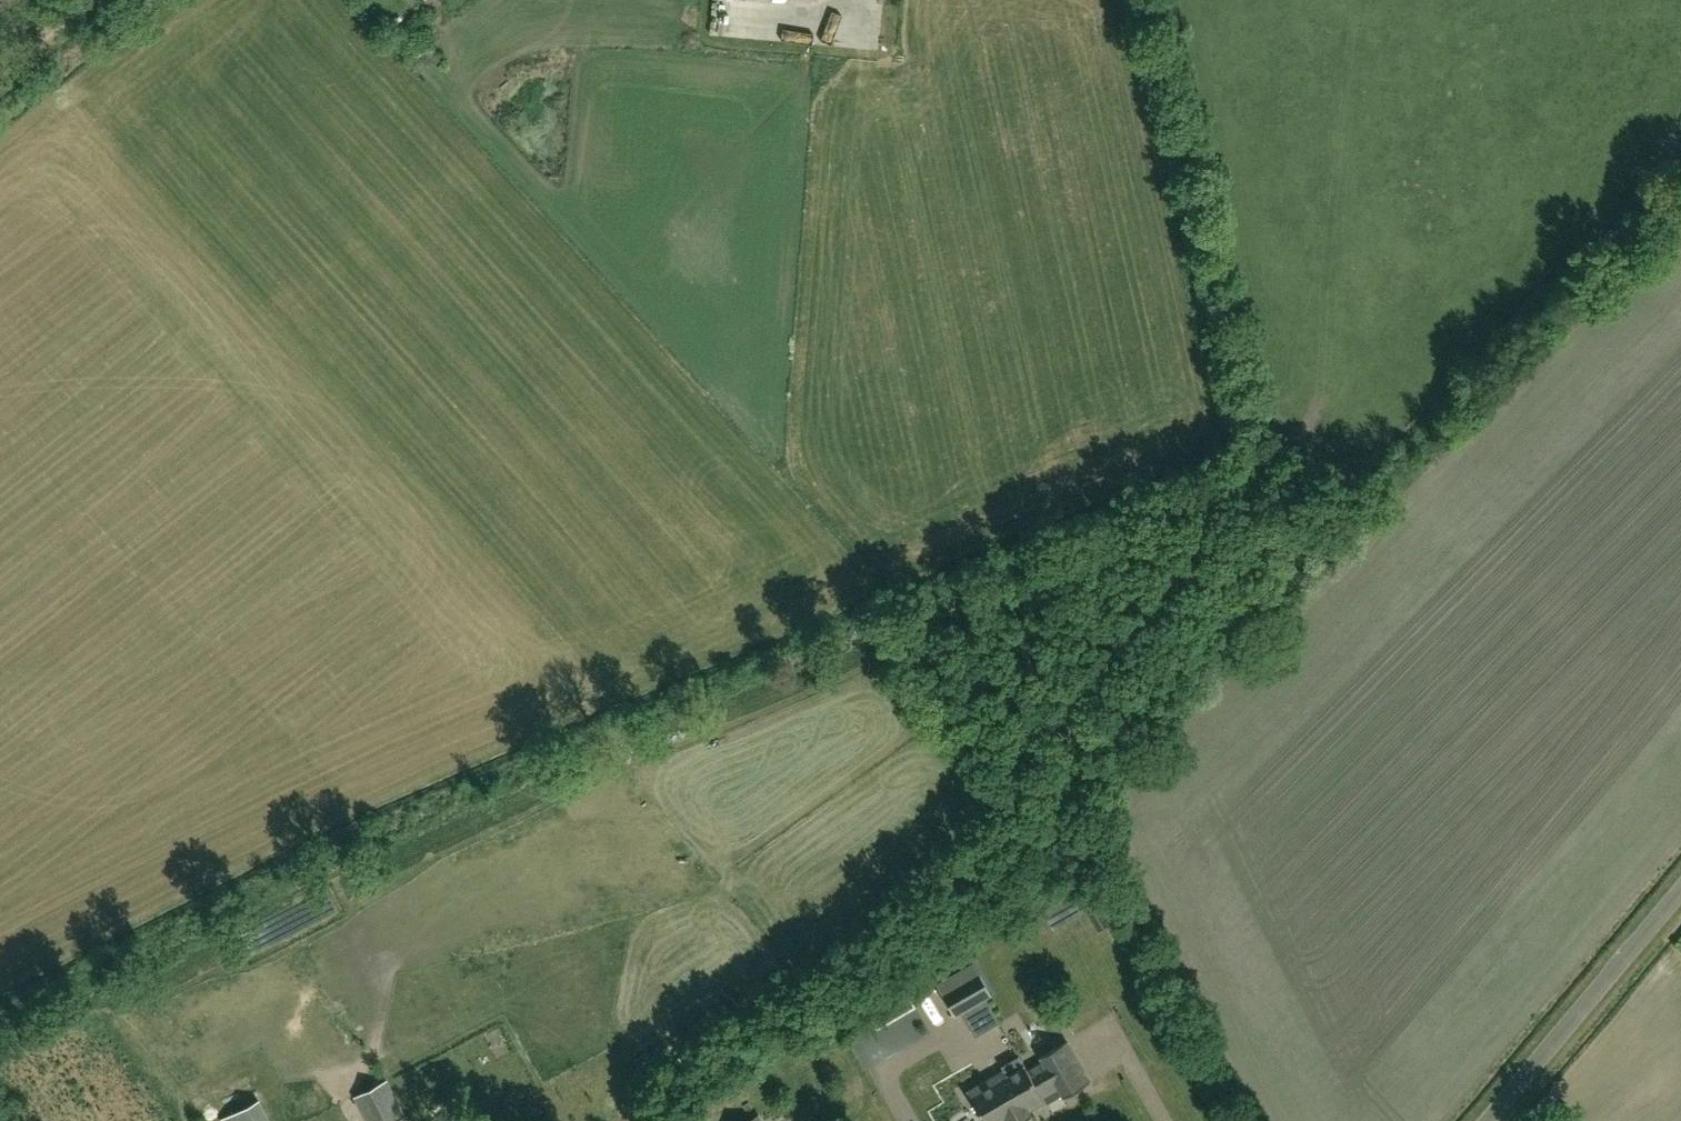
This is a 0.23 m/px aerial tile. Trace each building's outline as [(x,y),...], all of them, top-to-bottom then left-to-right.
[(958,1014),(984,999),(992,995),(973,962),(935,984),(954,1017),(958,1014)] [(1027,1071),(1042,1096),(1057,1087),(1063,1097),(1090,1082),(1066,1041),(1039,1057),(1043,1062),(1027,1071)] [(1027,1071),(1019,1056),(1001,1066),(1003,1071),(966,1092),(983,1120),(998,1120),(1004,1118),(1006,1120),(1022,1120),(1031,1116),(1028,1111),(1045,1101),(1042,1096),(1027,1071)] [(404,1116),(387,1082),(355,1098),(367,1120),(394,1120),(404,1116)]
